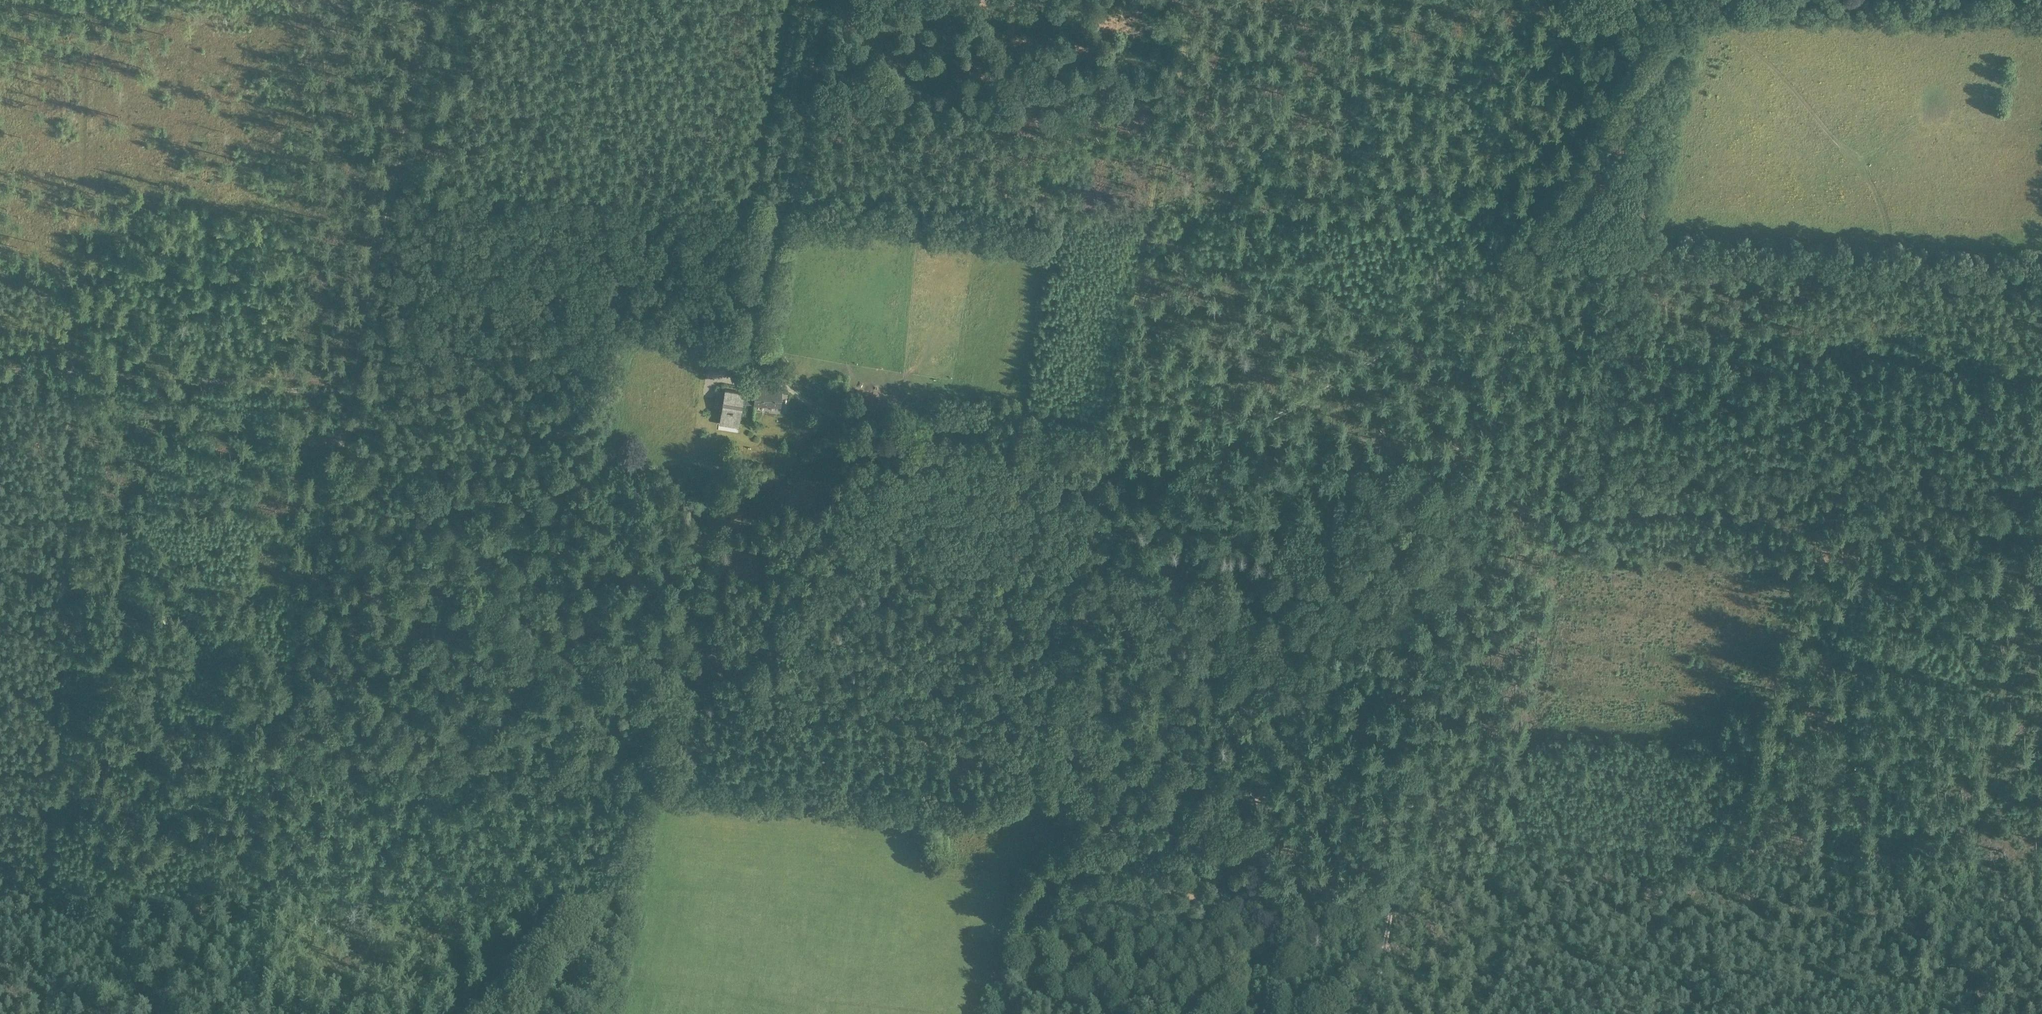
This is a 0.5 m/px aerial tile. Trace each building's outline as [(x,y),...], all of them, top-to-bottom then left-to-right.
[(711,376),(721,376),(721,361),(711,361),(711,376)] [(745,392),(725,389),(719,424),(739,427),(743,402),(753,403),(754,404),(754,405),(756,405),(757,389),(755,389),(755,388),(746,386),(745,392)] [(756,405),(781,407),(781,390),(757,389),(756,405)]
